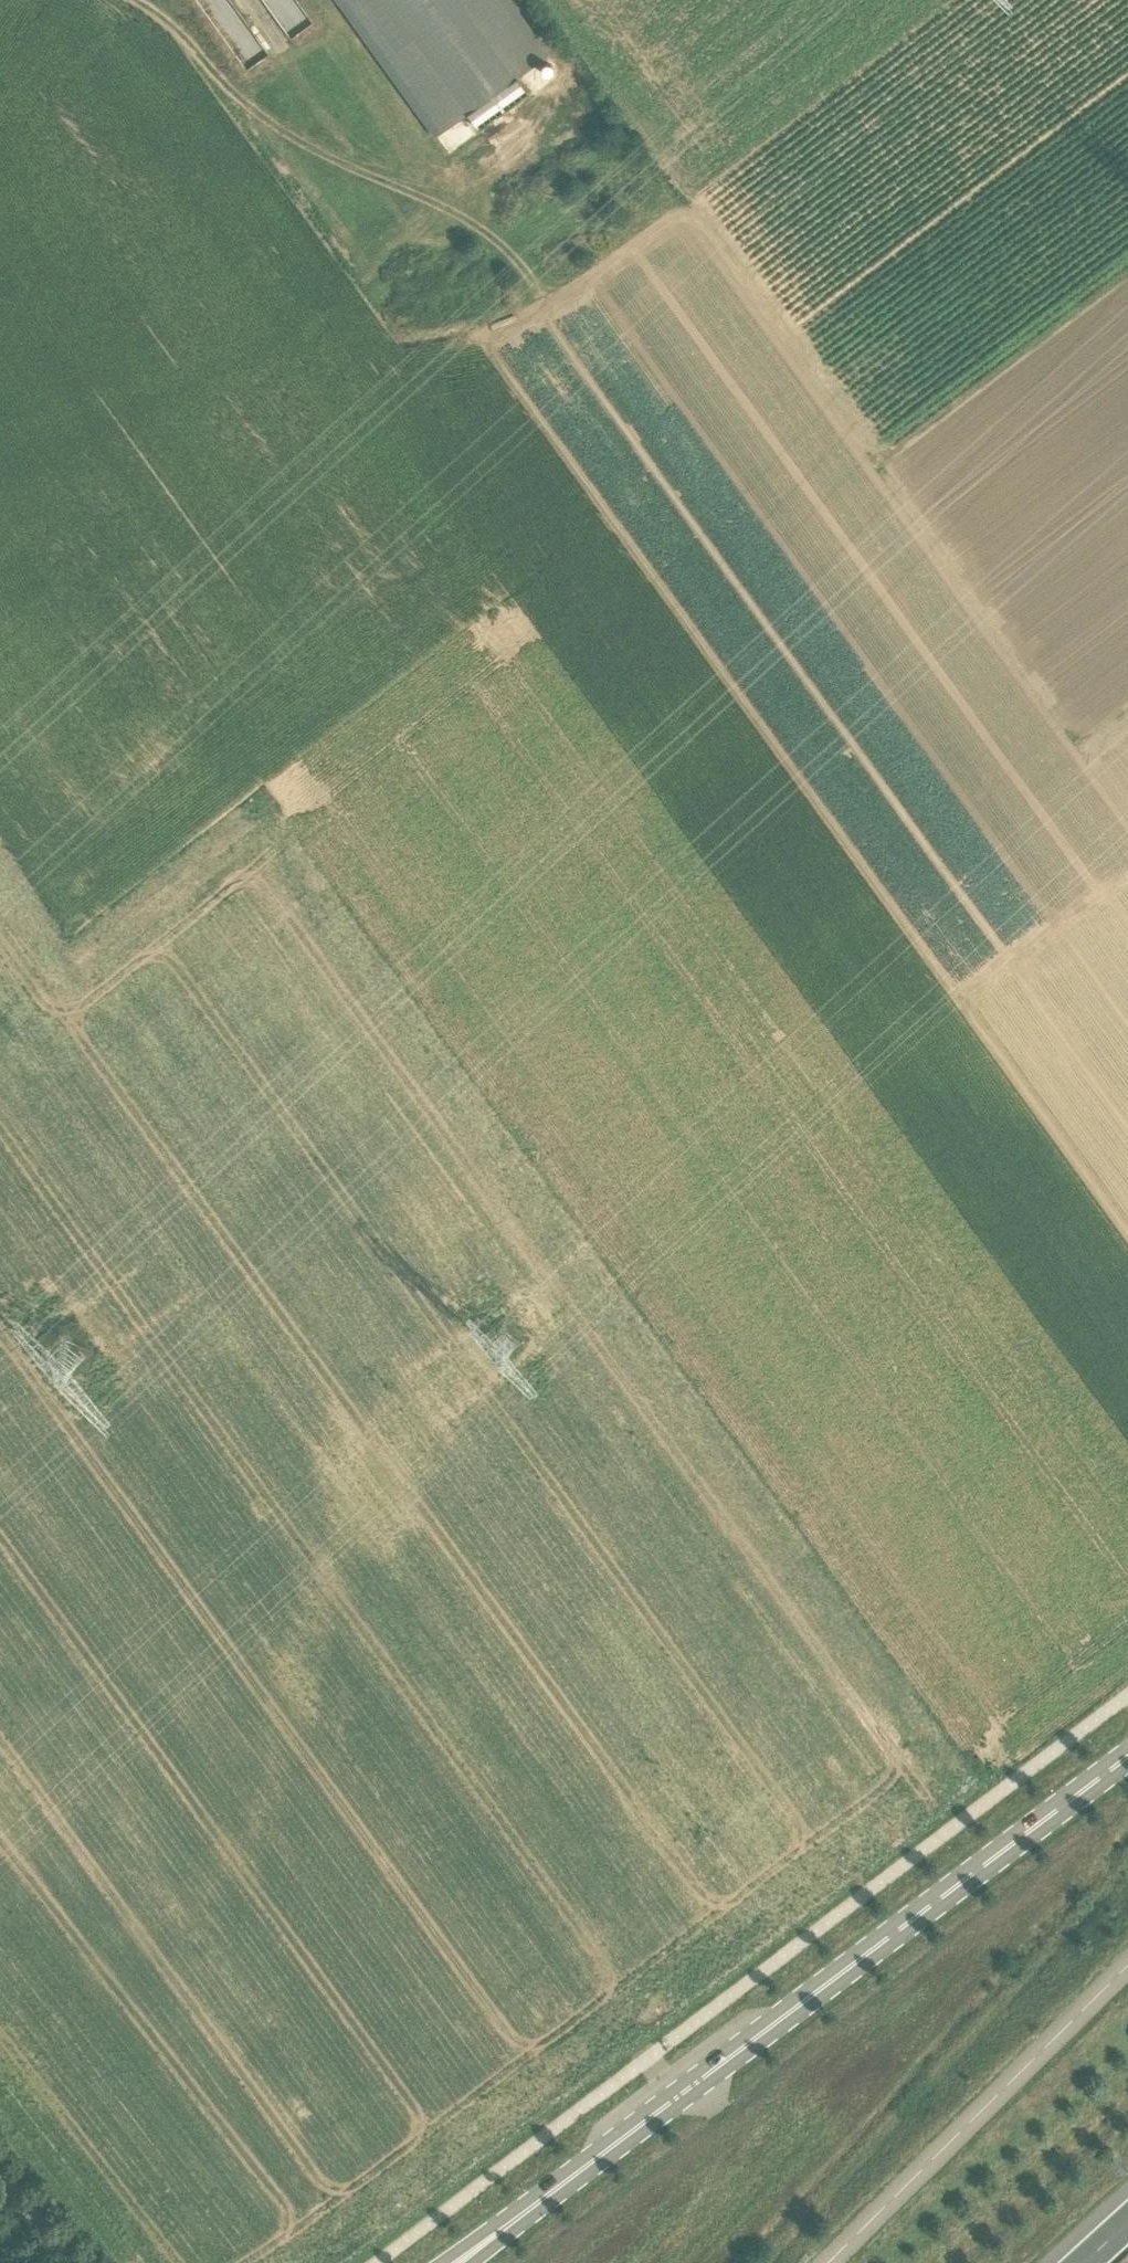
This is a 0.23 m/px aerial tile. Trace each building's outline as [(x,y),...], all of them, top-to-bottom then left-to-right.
[(231,48),(252,35),(261,49),(263,48),(265,52),(309,24),(293,0),(199,0),(231,48)] [(437,136),(502,89),(515,106),(531,94),(519,77),(550,55),(510,0),(339,0),(437,136)]
